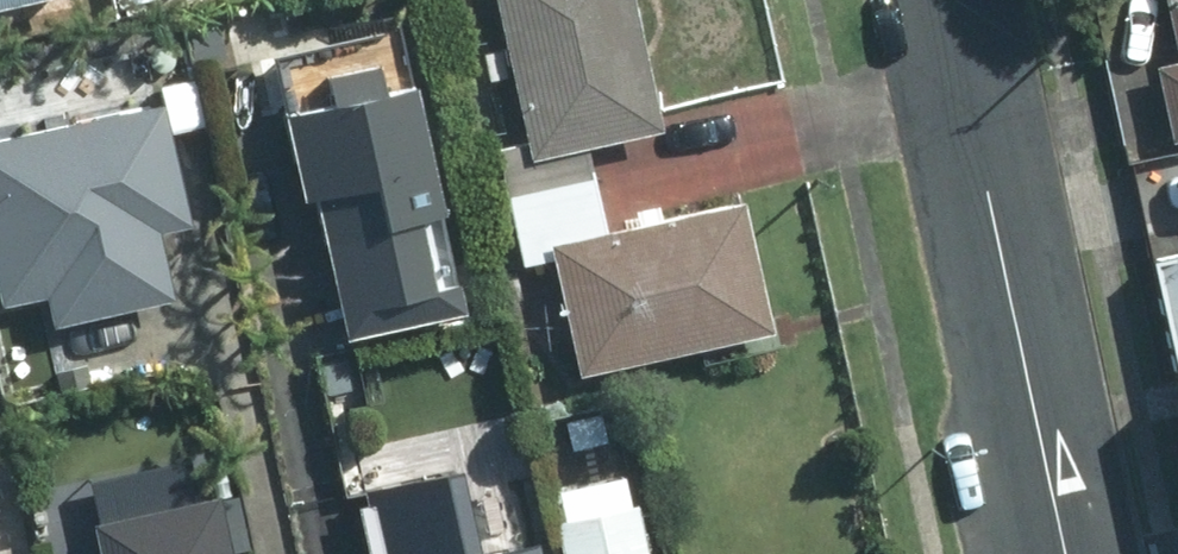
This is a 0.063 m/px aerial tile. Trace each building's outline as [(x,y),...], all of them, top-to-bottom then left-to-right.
[(38,0),(0,0),(0,9),(38,0)] [(510,199),(598,179),(591,149),(670,131),(641,0),(507,0),(540,143),(500,153),(510,199)] [(1158,140),(1177,136),(1177,0),(1153,0),(1167,67),(1144,72),(1158,140)] [(345,108),(298,117),(315,204),(325,202),(331,239),(337,238),(358,340),(476,316),(469,288),(448,293),(433,224),(458,219),(432,92),(403,96),(398,68),(340,79),(345,108)] [(0,146),(0,251),(11,306),(58,296),(63,326),(181,300),(167,235),(198,226),(174,108),(140,116),(132,79),(71,92),(78,129),(0,146)] [(612,238),(598,179),(510,199),(525,266),(564,258),(592,378),(781,336),(752,207),(682,222),(612,238)] [(1158,386),(1177,475),(1177,254),(1150,260),(1177,382),(1158,386)] [(466,472),(370,495),(384,553),(484,553),(466,472)] [(560,509),(570,553),(653,553),(640,491),(560,509)] [(226,498),(101,525),(107,553),(238,553),(226,498)]
